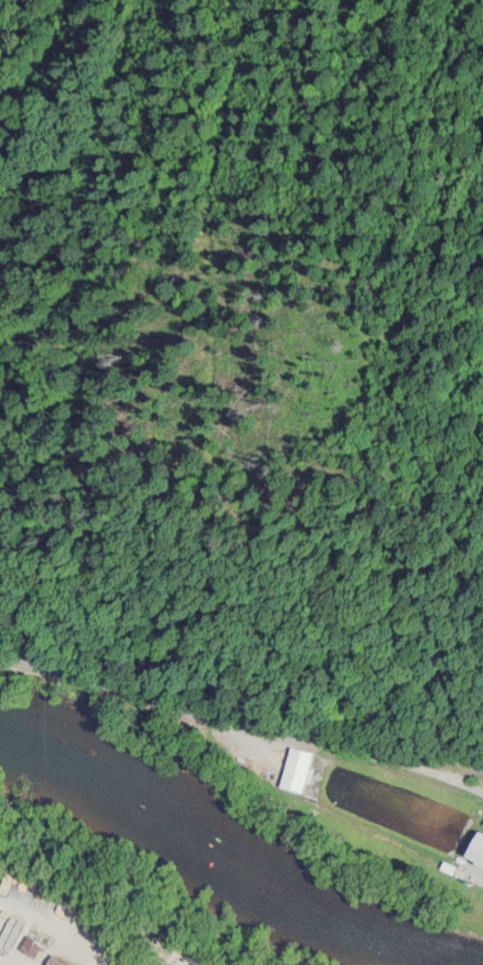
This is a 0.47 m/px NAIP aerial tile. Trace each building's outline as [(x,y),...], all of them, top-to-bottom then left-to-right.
[(312,751),(288,745),(279,785),(302,790),(312,751)] [(482,870),(482,836),(470,830),(457,859),(482,870)]
